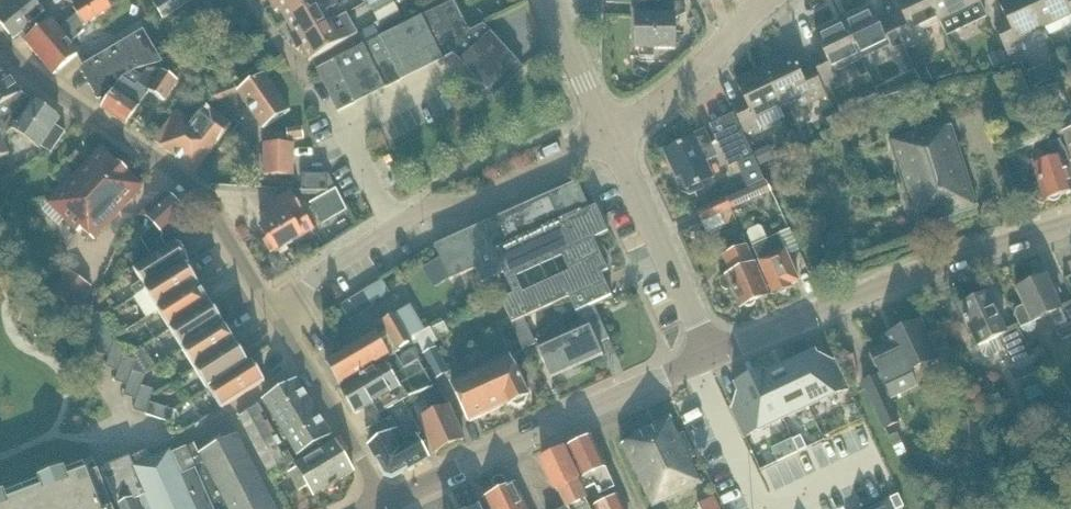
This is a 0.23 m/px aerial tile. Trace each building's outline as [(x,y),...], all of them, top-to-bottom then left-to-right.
[(43,15),(39,10),(43,7),(41,3),(46,0),(22,0),(0,17),(0,26),(12,39),(43,15)] [(83,27),(110,10),(103,0),(85,0),(71,9),(76,16),(58,31),(51,22),(25,44),(52,76),(78,54),(70,45),(84,33),(84,32),(82,29),(83,27)] [(154,7),(162,20),(195,0),(165,0),(154,7)] [(328,0),(283,0),(271,7),(275,14),(280,11),(287,24),(328,0)] [(331,24),(324,14),(336,7),(332,0),(328,0),(287,24),(295,36),(290,39),(294,45),(331,24)] [(336,7),(338,9),(349,3),(347,0),(332,0),(336,7)] [(379,24),(399,12),(393,0),(385,0),(371,8),(378,23),(379,24)] [(927,0),(894,0),(902,17),(889,23),(903,52),(927,41),(922,32),(938,24),(927,0)] [(938,24),(939,24),(945,36),(984,18),(976,0),(927,0),(938,24)] [(1043,32),(1028,0),(1009,0),(998,5),(1007,24),(994,30),(1008,59),(1020,53),(1016,45),(1043,32)] [(1043,32),(1069,20),(1070,24),(1070,0),(1028,0),(1043,32)] [(399,12),(379,24),(374,26),(375,27),(364,33),(363,38),(362,39),(365,45),(361,47),(362,49),(332,63),(331,62),(313,70),(315,73),(318,79),(334,112),(341,109),(351,104),(352,106),(353,106),(352,104),(382,89),(384,91),(400,83),(398,82),(452,56),(458,62),(460,60),(488,90),(486,91),(487,93),(516,66),(521,72),(523,71),(482,28),(469,34),(467,31),(464,32),(451,4),(420,19),(421,20),(380,40),(377,31),(402,17),(399,12)] [(683,16),(678,7),(647,6),(646,18),(633,19),(632,51),(672,52),(672,21),(683,16)] [(903,52),(889,23),(877,28),(869,11),(841,24),(859,62),(886,49),(890,59),(903,52)] [(310,63),(354,38),(358,35),(347,15),(331,24),(294,45),(298,52),(302,49),(310,63)] [(834,74),(859,62),(841,24),(815,37),(823,54),(811,60),(825,89),(838,83),(834,74)] [(134,74),(135,73),(162,65),(144,31),(120,46),(82,67),(104,105),(122,82),(128,86),(141,79),(134,74)] [(1005,64),(1000,53),(988,58),(993,70),(1005,64)] [(779,109),(780,109),(806,96),(810,105),(824,98),(810,70),(797,76),(789,59),(762,72),(779,109)] [(18,94),(0,65),(0,106),(18,94)] [(1034,90),(1050,83),(1044,69),(1028,76),(1034,90)] [(753,122),(779,109),(762,72),(735,84),(743,102),(731,108),(744,136),(757,130),(753,122)] [(924,88),(932,84),(927,72),(919,76),(924,88)] [(102,109),(125,125),(150,94),(162,103),(177,84),(162,73),(147,74),(142,79),(141,79),(128,86),(122,82),(104,105),(102,109)] [(265,131),(266,131),(292,111),(264,75),(237,95),(265,131)] [(881,98),(893,92),(890,86),(878,91),(881,98)] [(10,154),(4,140),(11,132),(39,151),(41,148),(51,155),(65,135),(55,128),(59,122),(32,103),(18,94),(0,106),(0,159),(10,154)] [(230,126),(205,107),(196,99),(182,104),(183,104),(176,113),(175,113),(153,142),(193,173),(230,126)] [(822,118),(827,129),(838,124),(833,113),(822,118)] [(289,143),(304,140),(302,128),(287,131),(289,143)] [(889,144),(901,183),(915,228),(974,210),(949,130),(932,135),(930,131),(889,144)] [(1062,134),(1063,137),(1070,162),(1070,131),(1066,133),(1062,134)] [(709,181),(697,154),(709,149),(702,133),(689,138),(690,141),(662,154),(670,171),(674,169),(679,178),(672,181),(678,195),(687,198),(700,192),(697,186),(709,181)] [(732,136),(729,137),(717,143),(729,169),(737,165),(744,162),(732,136)] [(1057,143),(1047,147),(1052,161),(1031,168),(1044,204),(1070,195),(1069,191),(1070,190),(1070,164),(1067,165),(1063,153),(1057,143)] [(294,178),(295,148),(265,147),(264,177),(294,178)] [(755,156),(761,168),(775,161),(769,149),(755,156)] [(82,231),(93,242),(143,191),(102,151),(49,205),(78,234),(82,231)] [(744,162),(737,165),(748,190),(765,182),(754,157),(744,162)] [(329,195),(329,179),(304,178),(303,194),(329,195)] [(748,190),(726,200),(731,210),(770,192),(766,182),(765,182),(748,190)] [(547,197),(435,248),(450,281),(476,269),(484,286),(506,276),(517,300),(504,306),(513,324),(525,319),(571,298),(578,315),(596,307),(613,299),(602,274),(610,271),(595,239),(609,233),(596,205),(594,205),(588,208),(577,183),(547,197)] [(235,188),(235,200),(258,199),(258,187),(235,188)] [(335,191),(311,206),(322,225),(346,212),(342,205),(335,191)] [(276,254),(314,232),(291,193),(260,212),(268,225),(261,229),(268,240),(263,243),(270,254),(274,251),(276,254)] [(150,259),(167,249),(161,239),(187,215),(170,197),(147,219),(155,228),(142,240),(150,259)] [(725,201),(717,205),(698,213),(708,235),(725,227),(723,224),(734,219),(725,201)] [(749,236),(753,247),(751,248),(772,297),(791,289),(790,286),(798,282),(778,237),(768,241),(763,230),(759,228),(750,232),(749,236)] [(137,297),(145,292),(147,291),(186,266),(190,263),(178,244),(134,271),(141,282),(131,288),(137,297)] [(134,263),(146,256),(142,248),(129,255),(134,263)] [(727,291),(731,290),(740,309),(766,298),(745,250),(736,254),(736,252),(723,258),(730,275),(722,279),(721,280),(720,283),(721,287),(722,289),(725,291),(727,291)] [(158,311),(199,286),(186,266),(147,291),(145,292),(158,311)] [(1047,317),(1059,342),(1070,336),(1070,302),(1058,308),(1045,279),(1016,292),(1023,308),(1017,311),(1016,316),(1022,328),(1022,330),(1023,331),(1025,332),(1027,333),(1029,333),(1031,333),(1033,332),(1034,331),(1036,329),(1036,328),(1037,326),(1037,324),(1036,322),(1047,317)] [(70,291),(61,303),(74,312),(91,289),(78,280),(70,291)] [(368,289),(363,292),(372,307),(391,295),(382,280),(368,289)] [(170,331),(211,305),(199,286),(158,311),(170,331)] [(372,307),(363,292),(341,306),(351,323),(374,309),(372,307)] [(987,297),(959,310),(977,349),(980,354),(980,355),(980,356),(981,356),(981,357),(982,357),(983,358),(984,358),(985,358),(986,359),(987,359),(987,358),(988,358),(989,358),(1003,352),(1011,368),(1022,392),(1024,392),(1026,396),(1045,388),(1031,359),(1018,330),(1017,327),(1004,333),(987,297)] [(183,351),(224,325),(211,305),(170,331),(183,351)] [(596,307),(578,315),(586,331),(539,353),(552,381),(605,357),(600,345),(611,340),(596,307)] [(414,338),(424,333),(413,311),(401,318),(399,314),(381,323),(387,333),(377,338),(375,334),(343,353),(324,364),(337,386),(388,357),(389,356),(390,359),(399,354),(398,351),(411,343),(413,342),(412,340),(414,338)] [(106,327),(109,318),(96,314),(88,339),(100,343),(106,327)] [(525,319),(513,324),(525,351),(527,350),(538,345),(525,319)] [(940,344),(932,347),(920,322),(882,340),(885,347),(871,353),(876,363),(882,375),(861,383),(884,431),(900,424),(888,400),(890,399),(891,401),(918,388),(911,374),(947,357),(940,344)] [(195,371),(236,345),(224,325),(183,351),(195,371)] [(109,358),(115,341),(118,331),(106,327),(100,343),(97,354),(109,358)] [(429,331),(424,333),(414,338),(421,352),(431,371),(436,380),(449,374),(434,346),(437,344),(436,341),(431,331),(429,332),(429,331)] [(118,373),(123,358),(127,346),(115,341),(109,358),(106,369),(118,373)] [(208,391),(209,390),(249,365),(236,345),(195,371),(208,391)] [(814,357),(790,368),(808,408),(845,391),(832,363),(820,369),(814,357)] [(132,372),(136,362),(123,358),(118,373),(115,383),(127,387),(132,372)] [(418,363),(404,371),(396,358),(383,365),(340,389),(354,415),(372,405),(377,416),(403,401),(434,390),(418,363)] [(467,424),(476,420),(509,405),(515,409),(523,405),(524,398),(526,397),(508,358),(449,385),(467,424)] [(221,410),(265,382),(253,363),(249,365),(209,390),(221,410)] [(764,380),(783,420),(808,408),(790,368),(764,380)] [(183,370),(171,374),(176,390),(189,385),(183,370)] [(141,387),(145,377),(132,372),(127,387),(124,397),(137,402),(141,387)] [(745,404),(733,409),(746,437),(783,420),(764,380),(762,376),(738,388),(745,404)] [(271,417),(305,397),(296,383),(263,403),(271,417)] [(146,416),(150,404),(154,391),(141,387),(137,402),(133,412),(146,416)] [(444,409),(436,393),(409,407),(417,422),(418,422),(434,454),(462,440),(446,408),(444,409)] [(279,431),(313,411),(305,397),(271,417),(279,431)] [(171,424),(175,412),(150,404),(146,416),(171,424)] [(253,408),(254,410),(257,417),(264,413),(259,404),(258,405),(255,407),(253,408)] [(285,469),(279,457),(273,446),(269,438),(267,434),(262,425),(254,410),(237,419),(269,481),(287,472),(285,469)] [(287,444),(321,424),(313,411),(279,431),(287,444)] [(391,480),(428,459),(418,442),(405,449),(390,420),(366,433),(372,445),(368,447),(385,478),(391,480)] [(679,438),(670,420),(635,437),(637,439),(623,446),(653,508),(702,485),(690,460),(694,458),(683,436),(679,438)] [(269,422),(262,425),(267,434),(273,430),(269,422)] [(321,424),(287,444),(296,458),(329,437),(321,424)] [(276,434),(269,438),(273,446),(280,443),(276,434)] [(236,438),(199,457),(194,445),(171,455),(170,454),(168,454),(179,479),(192,508),(273,508),(236,438)] [(800,438),(792,442),(798,454),(806,450),(800,438)] [(614,490),(604,469),(605,469),(590,439),(568,450),(582,479),(581,480),(587,492),(596,487),(600,496),(614,490)] [(313,498),(352,475),(334,444),(294,467),(313,498)] [(279,457),(285,469),(295,464),(289,452),(279,457)] [(572,507),(568,508),(590,508),(563,452),(542,462),(556,491),(558,490),(564,502),(568,500),(572,507)] [(168,454),(150,462),(146,454),(129,461),(128,459),(98,472),(100,477),(114,508),(192,508),(179,479),(168,454)] [(94,463),(66,473),(65,472),(39,482),(39,483),(5,496),(5,495),(0,497),(0,508),(111,508),(94,463)] [(284,474),(270,482),(279,499),(294,491),(284,474)] [(514,486),(506,490),(502,482),(498,479),(493,482),(493,488),(496,494),(483,501),(487,508),(526,508),(514,486)] [(889,500),(894,508),(902,508),(903,508),(897,496),(889,500)] [(714,499),(698,506),(700,508),(719,508),(714,499)] [(613,501),(597,508),(621,508),(617,500),(613,501)]
